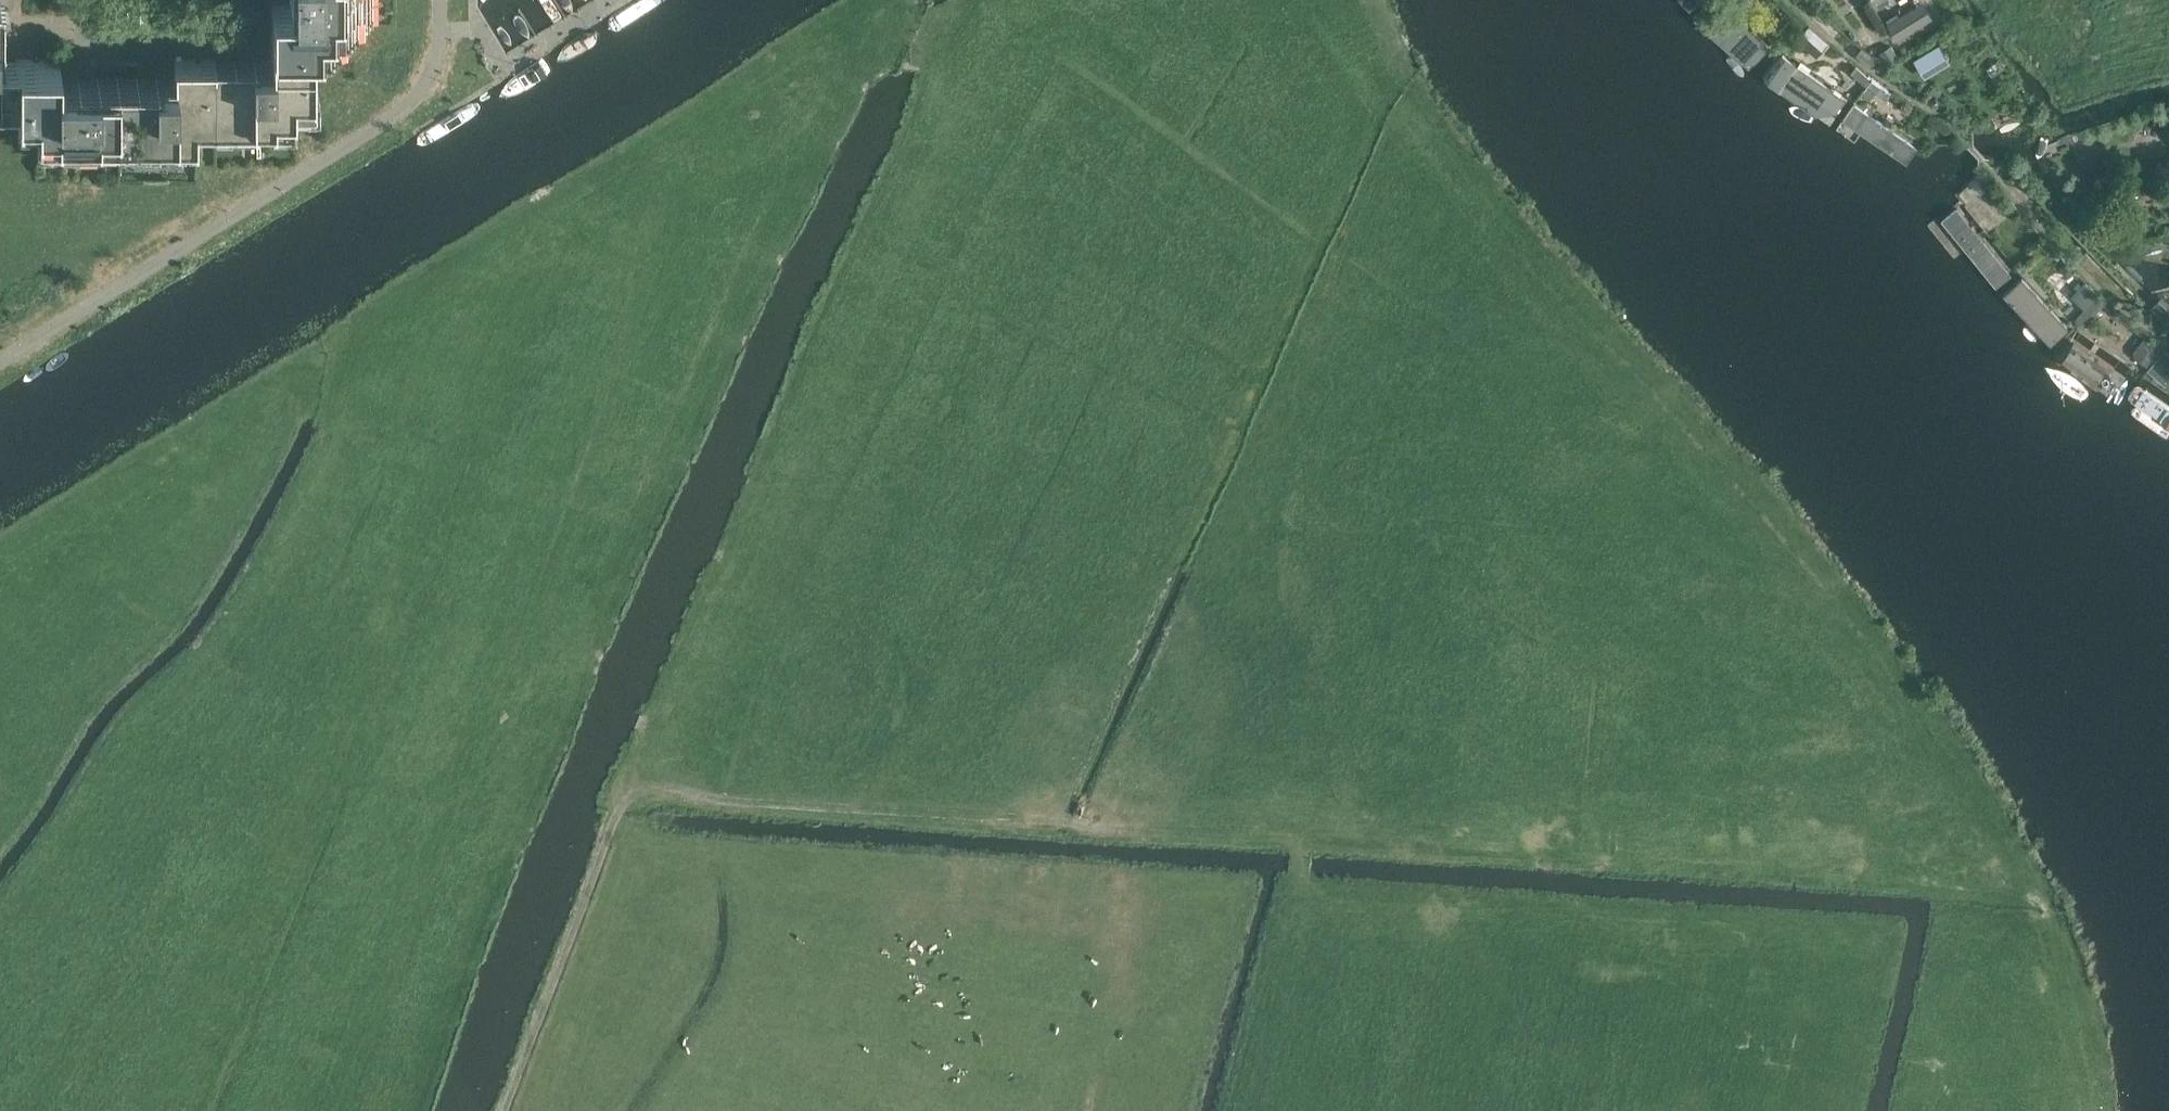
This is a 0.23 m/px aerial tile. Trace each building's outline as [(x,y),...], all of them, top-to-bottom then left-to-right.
[(293,3),(271,3),(271,46),(313,46),(352,46),(352,27),(370,27),(370,0),(293,0),(293,3)] [(1717,0),(1713,0),(1696,18),(1739,57),(1751,57),(1754,60),(1767,47),(1717,0)] [(1896,40),(1932,17),(1922,0),(1886,23),(1896,40)] [(19,101),(19,143),(39,143),(39,160),(198,160),(198,143),(213,143),(213,142),(213,64),(213,61),(175,61),(175,82),(60,82),(60,60),(1,60),(1,1),(0,1),(0,101),(19,101)] [(1809,25),(1797,38),(1812,51),(1816,55),(1821,50),(1828,42),(1809,25)] [(1914,59),(1922,74),(1948,58),(1940,44),(1914,59)] [(213,64),(213,142),(293,142),(293,125),(313,125),(313,46),(271,46),(271,64),(213,64)] [(1861,48),(1856,54),(1866,62),(1871,56),(1861,48)] [(1890,48),(1884,52),(1890,61),(1897,56),(1890,48)] [(1783,55),(1766,78),(1816,113),(1819,107),(1829,106),(1834,109),(1842,98),(1783,55)] [(1872,78),(1858,67),(1853,73),(1855,75),(1867,85),(1872,78)] [(1891,92),(1872,78),(1867,85),(1861,93),(1870,100),(1876,92),(1885,99),(1891,92)] [(1854,104),(1844,119),(1906,163),(1917,148),(1854,104)] [(1983,171),(1971,181),(1981,191),(1992,180),(1983,171)] [(2142,185),(2138,190),(2139,195),(2144,199),(2150,198),(2153,193),(2152,188),(2147,184),(2142,185)] [(1956,208),(1942,219),(1996,285),(2010,274),(1973,229),(1975,228),(1972,225),(1971,226),(1956,208)] [(2021,278),(2005,293),(2029,320),(2039,320),(2044,325),(2044,334),(2043,335),(2050,342),(2067,327),(2021,278)] [(2106,301),(2097,293),(2086,283),(2073,296),(2085,307),(2073,320),(2082,328),(2106,301)] [(2168,317),(2168,304),(2159,295),(2150,306),(2166,320),(2168,317)] [(2135,343),(2132,347),(2152,362),(2155,358),(2163,347),(2165,345),(2161,342),(2156,338),(2153,342),(2142,333),(2135,343)] [(2073,346),(2069,343),(2060,356),(2064,359),(2064,360),(2074,367),(2072,370),(2086,379),(2088,376),(2100,385),(2106,385),(2111,382),(2112,377),(2110,371),(2088,355),(2090,353),(2075,342),(2073,346)] [(2147,368),(2164,383),(2168,376),(2168,352),(2163,347),(2155,358),(2152,362),(2147,368)] [(2134,402),(2168,426),(2168,408),(2143,390),(2134,402)]
